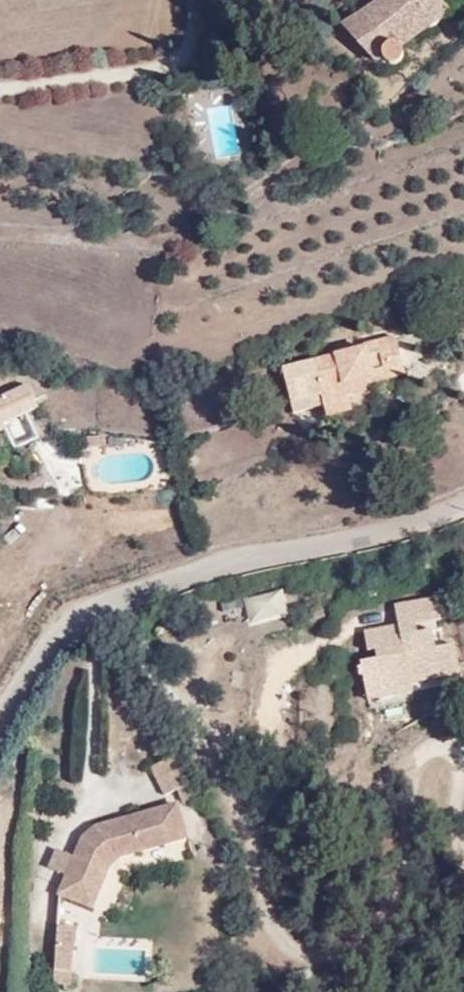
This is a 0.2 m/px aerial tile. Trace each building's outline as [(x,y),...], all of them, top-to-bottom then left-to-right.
[(348,17),(379,59),(386,54),(393,65),(404,56),(398,46),(426,25),(429,28),(450,12),(442,0),(373,0),(348,17)] [(230,101),(204,106),(213,159),(240,154),(230,101)] [(311,400),(314,412),(317,425),(348,420),(342,400),(340,392),(381,383),(397,380),(386,338),(354,345),(355,353),(270,374),(279,408),(311,400)] [(381,383),(340,392),(342,400),(361,396),(362,400),(383,395),(381,383)] [(18,418),(30,413),(19,390),(0,399),(0,426),(18,418)] [(282,420),(314,412),(311,400),(279,408),(282,420)] [(5,453),(21,446),(25,435),(18,418),(0,426),(0,441),(5,453)] [(105,437),(87,439),(88,450),(107,447),(105,437)] [(109,437),(109,449),(125,449),(126,438),(109,437)] [(243,596),(247,621),(286,614),(282,589),(243,596)] [(360,661),(365,700),(462,685),(456,643),(435,647),(432,625),(441,624),(436,595),(392,602),(396,624),(365,629),(369,660),(360,661)] [(171,755),(146,768),(160,796),(173,791),(179,804),(193,797),(171,755)] [(170,803),(82,833),(54,894),(90,908),(108,864),(183,839),(170,803)] [(51,945),(73,940),(71,926),(49,930),(51,945)] [(77,958),(73,940),(51,945),(56,963),(77,958)] [(83,983),(77,958),(56,963),(61,986),(83,983)]
